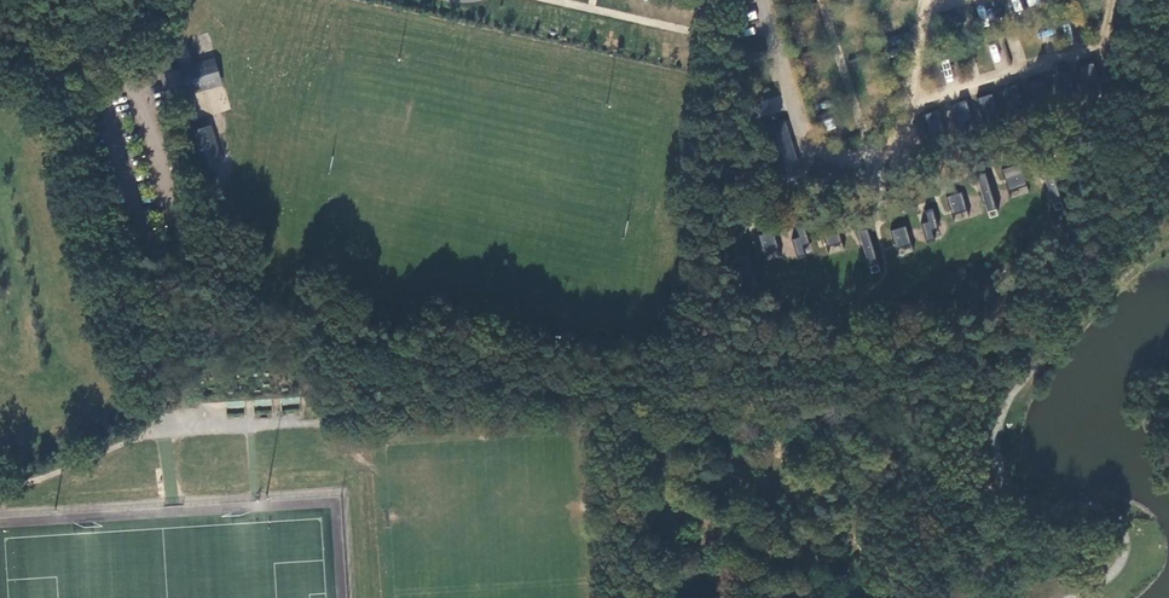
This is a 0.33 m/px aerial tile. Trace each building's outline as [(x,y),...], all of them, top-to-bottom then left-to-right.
[(215,58),(182,68),(183,72),(211,64),(217,81),(188,89),(190,94),(223,84),(215,58)] [(183,72),(182,68),(162,74),(169,100),(190,94),(188,89),(217,81),(211,64),(183,72)] [(786,121),(764,127),(770,148),(792,141),(786,121)] [(210,125),(206,126),(211,143),(215,142),(210,125)] [(211,143),(206,126),(188,131),(198,164),(220,157),(215,142),(211,143)] [(792,141),(770,148),(773,157),(795,150),(792,141)] [(795,150),(773,157),(780,182),(802,176),(795,150)] [(220,157),(198,164),(199,169),(222,163),(220,157)] [(1019,164),(1003,169),(1009,189),(1026,184),(1019,164)] [(951,213),(965,211),(962,193),(948,195),(951,213)] [(926,211),(927,222),(923,222),(925,240),(936,239),(933,210),(926,211)] [(906,227),(891,230),(896,248),(910,244),(906,227)] [(761,261),(779,256),(773,232),(755,236),(761,261)] [(828,246),(840,241),(836,232),(824,237),(828,246)] [(831,574),(841,582),(849,573),(840,564),(831,574)]
